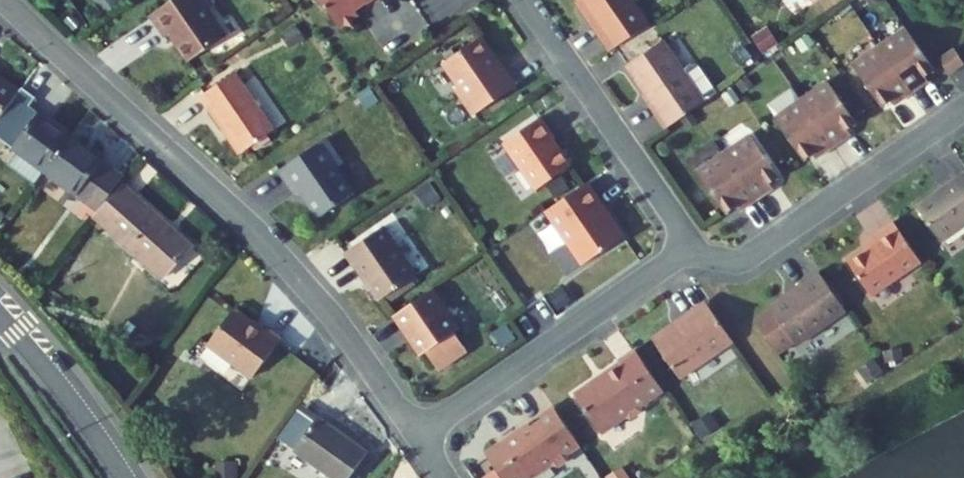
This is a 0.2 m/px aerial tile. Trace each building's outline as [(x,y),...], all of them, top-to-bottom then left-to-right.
[(123,0),(104,0),(102,1),(109,11),(123,0)] [(208,7),(214,3),(212,0),(171,0),(150,15),(165,37),(170,34),(189,61),(227,34),(208,7)] [(318,5),(325,6),(341,29),(345,25),(353,27),(354,19),(359,16),(353,7),(364,0),(315,0),(318,5)] [(582,0),(580,0),(578,2),(586,14),(590,12),(582,0)] [(633,0),(582,0),(590,12),(586,14),(611,51),(650,25),(633,0)] [(304,39),(296,26),(283,35),(292,47),(304,39)] [(935,71),(906,29),(880,47),(913,94),(925,86),(921,81),(926,78),(935,71)] [(517,86),(501,65),(501,64),(497,67),(490,58),(491,56),(491,53),(480,37),(443,64),(459,88),(458,93),(474,116),(478,114),(485,109),(517,86)] [(652,49),(660,43),(657,38),(649,44),(652,49)] [(657,115),(666,129),(695,110),(716,95),(697,67),(690,66),(682,71),(662,42),(660,43),(652,49),(625,67),(644,94),(658,114),(657,115)] [(913,94),(880,47),(853,65),(883,108),(892,101),(897,98),(900,103),(913,94)] [(939,59),(949,74),(963,64),(963,63),(954,48),(939,59)] [(754,63),(745,50),(737,56),(745,69),(754,63)] [(235,73),(202,95),(242,153),(252,145),(267,135),(274,130),(235,73)] [(0,77),(0,118),(20,91),(0,77)] [(753,85),(748,77),(737,84),(743,92),(753,85)] [(929,83),(926,78),(921,81),(925,86),(929,83)] [(857,125),(828,82),(802,100),(834,148),(846,139),(843,134),(847,131),(857,125)] [(738,95),(732,87),(721,95),(726,103),(738,95)] [(30,107),(36,97),(23,88),(20,91),(0,118),(0,138),(13,148),(45,171),(71,138),(30,107)] [(821,157),(834,148),(802,100),(794,88),(766,107),(804,161),(813,155),(818,152),(821,157)] [(378,101),(370,89),(359,97),(367,109),(378,101)] [(658,114),(644,94),(643,95),(657,115),(658,114)] [(900,103),(897,98),(892,101),(896,106),(900,103)] [(480,117),(487,112),(485,109),(478,114),(480,117)] [(698,120),(692,112),(681,120),(686,128),(698,120)] [(571,166),(553,141),(556,139),(541,118),(502,144),(535,192),(571,166)] [(851,136),(847,131),(843,134),(846,139),(851,136)] [(255,150),(270,139),(267,135),(252,145),(255,150)] [(779,178),(750,136),(724,154),(757,202),(769,193),(765,188),(770,185),(779,178)] [(356,192),(338,167),(345,163),(327,137),(278,171),(295,196),(299,193),(301,195),(304,201),(316,198),(314,206),(321,216),(356,192)] [(98,211),(124,178),(71,138),(45,171),(98,211)] [(821,157),(818,152),(813,155),(817,160),(821,157)] [(744,210),(757,202),(724,154),(697,173),(726,215),(736,209),(740,205),(744,210)] [(917,206),(942,242),(963,226),(963,174),(917,206)] [(603,208),(587,184),(545,212),(570,246),(574,247),(585,264),(624,237),(611,218),(607,217),(601,209),(603,208)] [(192,247),(122,185),(95,216),(164,278),(192,247)] [(773,190),(770,185),(765,188),(769,193),(773,190)] [(744,210),(740,205),(736,209),(739,214),(744,210)] [(848,261),(872,296),(921,262),(893,222),(871,237),(874,242),(848,261)] [(417,275),(383,226),(346,252),(356,267),(357,266),(381,300),(387,296),(412,279),(413,278),(417,275)] [(215,271),(228,254),(220,248),(208,265),(215,271)] [(796,291),(755,320),(778,355),(795,343),(797,345),(846,312),(819,272),(795,289),(796,291)] [(391,302),(417,284),(413,278),(412,279),(387,296),(391,302)] [(447,307),(435,288),(394,316),(404,331),(406,329),(423,354),(426,351),(438,369),(467,349),(455,332),(459,329),(445,308),(447,307)] [(570,301),(562,289),(549,297),(558,310),(570,301)] [(714,315),(705,302),(652,339),(681,380),(734,343),(714,315)] [(252,378),(282,340),(268,329),(267,331),(263,327),(261,329),(235,309),(208,344),(252,378)] [(514,338),(506,326),(495,334),(503,345),(514,338)] [(902,360),(900,350),(885,353),(887,363),(902,360)] [(664,391),(636,351),(619,362),(620,363),(606,373),(607,375),(595,383),(594,381),(575,394),(601,434),(626,417),(631,419),(641,411),(642,406),(664,391)] [(883,372),(874,359),(859,370),(869,383),(883,372)] [(295,450),(318,417),(299,403),(275,436),(295,450)] [(555,411),(522,432),(517,430),(502,440),(501,446),(512,462),(516,459),(528,477),(531,477),(551,465),(557,466),(565,461),(567,454),(580,446),(555,411)] [(368,453),(318,417),(295,450),(335,477),(350,477),(368,453)] [(712,433),(712,423),(697,423),(697,433),(712,433)] [(372,456),(368,453),(350,477),(356,477),(372,456)] [(516,459),(512,462),(503,468),(509,477),(528,477),(516,459)] [(238,461),(216,462),(216,477),(239,477),(238,461)]
